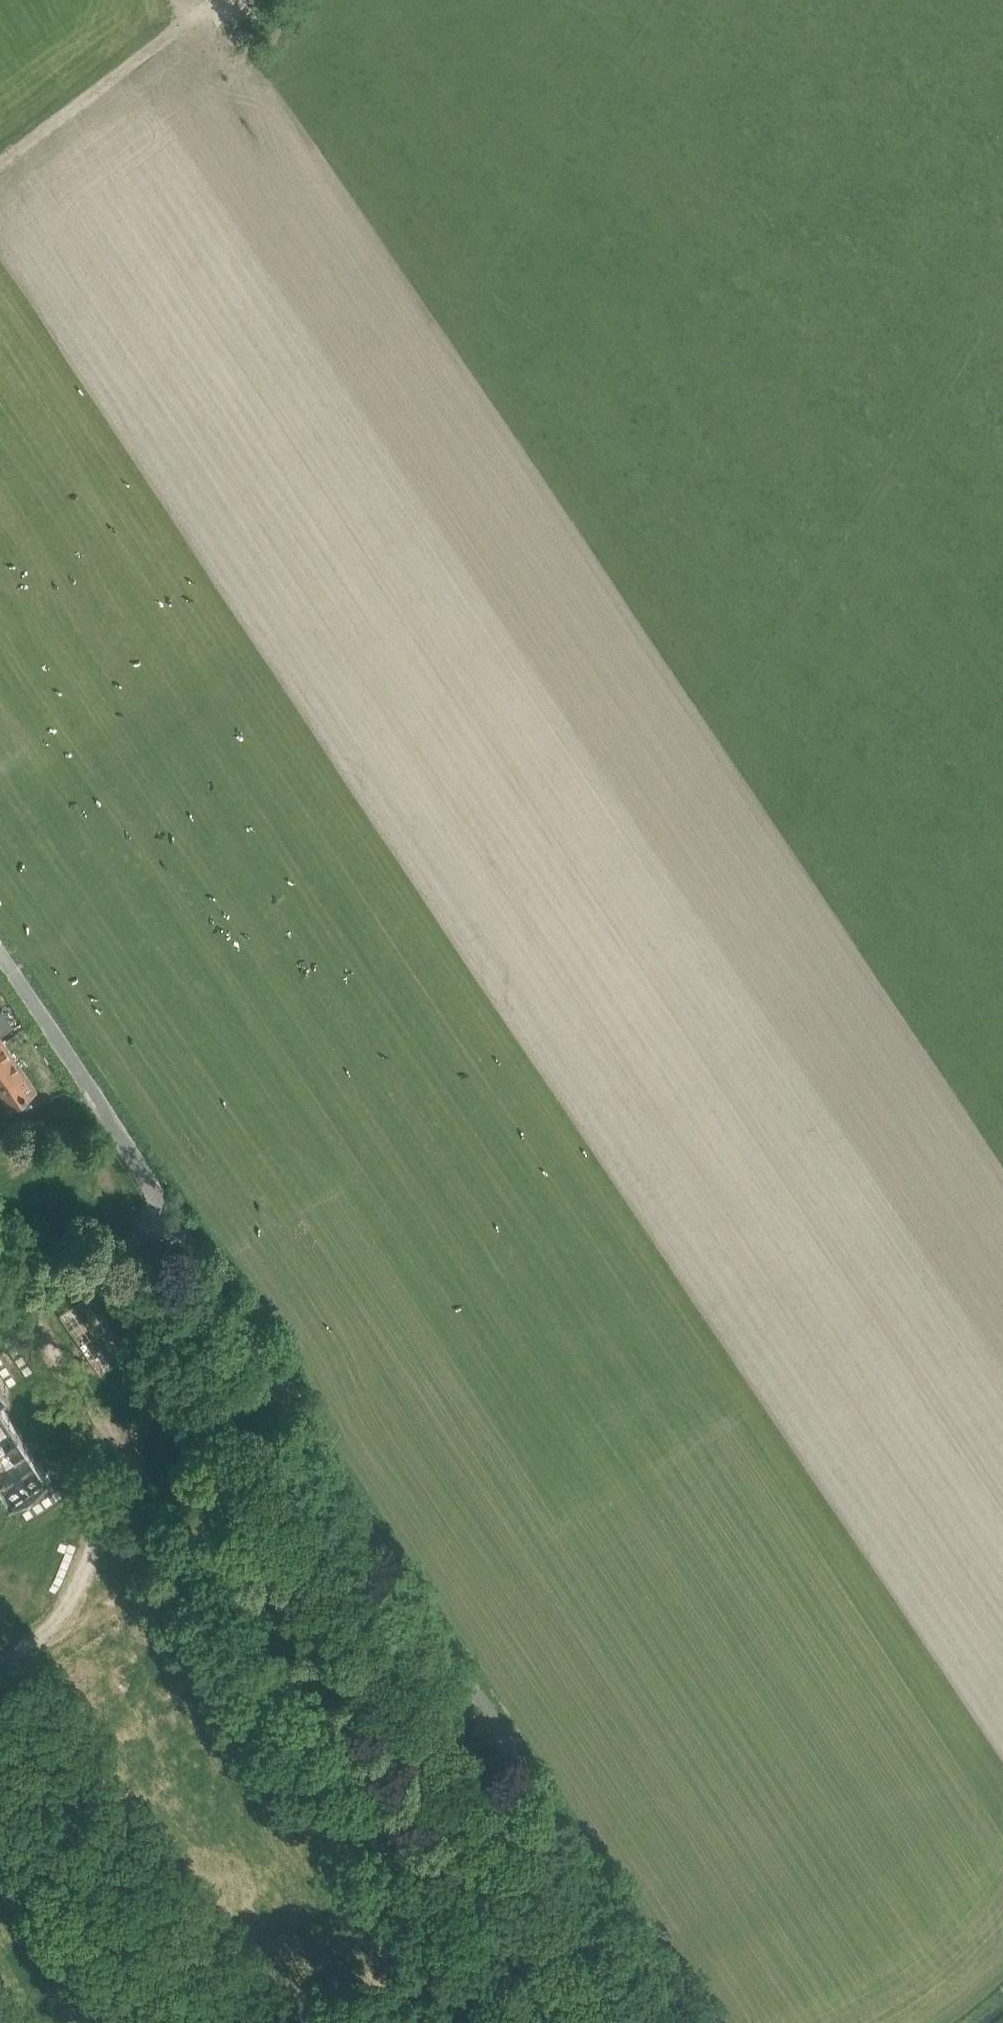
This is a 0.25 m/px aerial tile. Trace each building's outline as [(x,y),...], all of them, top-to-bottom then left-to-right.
[(8,1110),(37,1090),(0,1037),(0,1099),(8,1110)] [(60,1316),(100,1376),(131,1355),(91,1295),(60,1316)] [(8,1389),(0,1376),(0,1394),(8,1389)] [(11,1497),(46,1473),(0,1403),(0,1480),(11,1497)]
